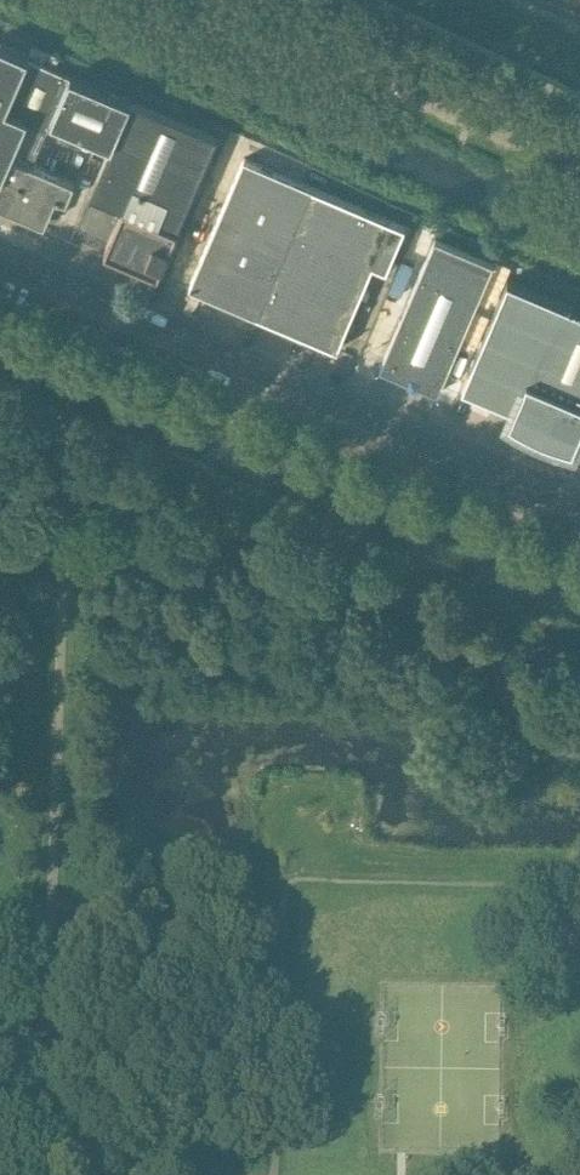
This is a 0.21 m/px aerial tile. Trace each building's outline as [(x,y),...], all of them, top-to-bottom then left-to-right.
[(42,223),(54,195),(64,199),(72,180),(32,163),(51,118),(70,73),(27,53),(0,42),(0,205),(42,223)] [(101,248),(125,258),(156,271),(214,134),(131,98),(70,73),(51,118),(111,144),(90,193),(119,205),(101,248)] [(335,348),(339,339),(372,263),(386,269),(405,226),(244,157),(189,285),(335,348)] [(433,239),(380,365),(379,367),(436,391),(491,263),(433,239)] [(550,436),(551,436),(579,369),(579,308),(508,277),(461,384),(513,406),(509,415),(516,420),(524,424),(535,429),(550,436)] [(579,436),(579,369),(551,436),(564,441),(572,443),(576,434),(579,436)]
